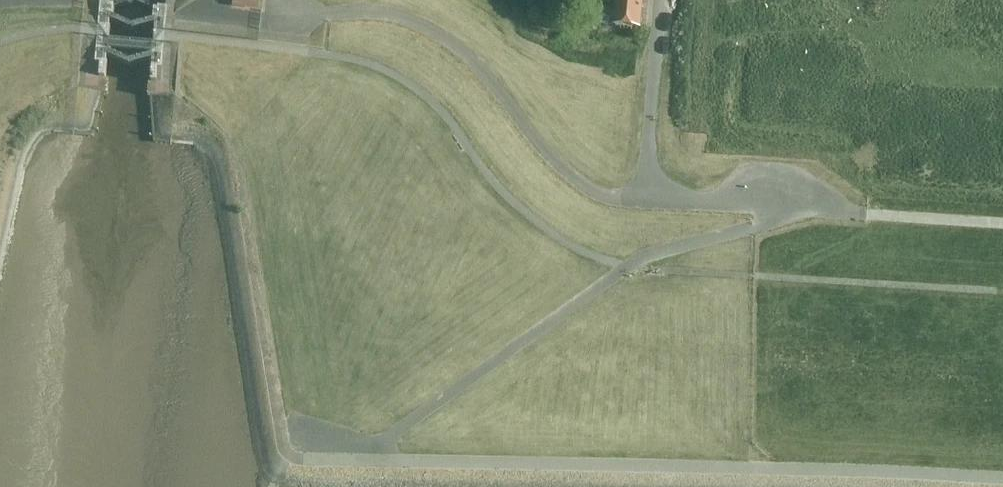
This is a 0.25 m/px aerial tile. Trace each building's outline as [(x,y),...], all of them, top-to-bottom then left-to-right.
[(254,0),(241,0),(239,14),(265,17),(266,1),(254,0)] [(646,0),(618,0),(616,33),(643,35),(646,0)]
